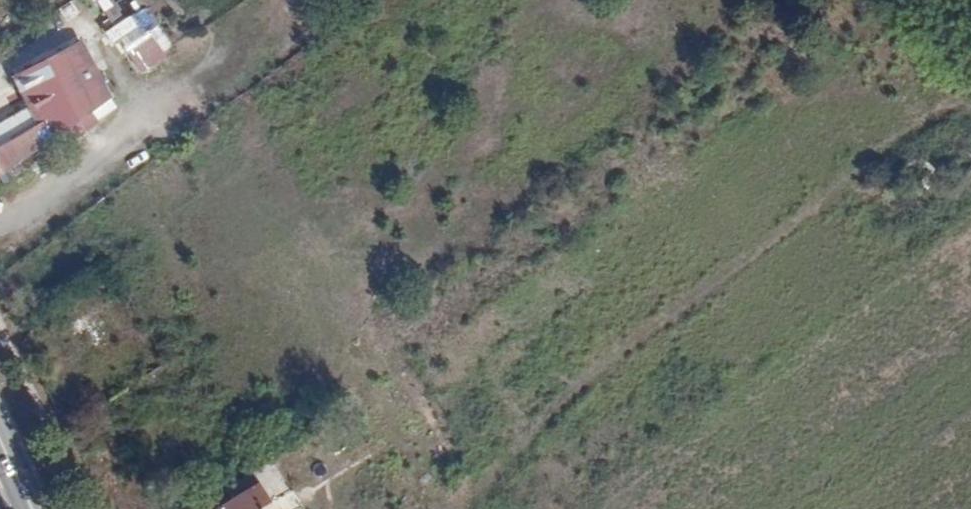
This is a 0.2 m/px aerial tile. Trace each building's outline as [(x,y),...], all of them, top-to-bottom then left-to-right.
[(115,38),(136,73),(172,51),(143,4),(103,28),(110,41),(115,38)] [(34,64),(69,123),(110,95),(77,38),(34,64)] [(69,123),(34,64),(12,77),(39,125),(0,151),(0,171),(69,123)] [(256,487),(219,508),(262,508),(267,506),(256,487)]
